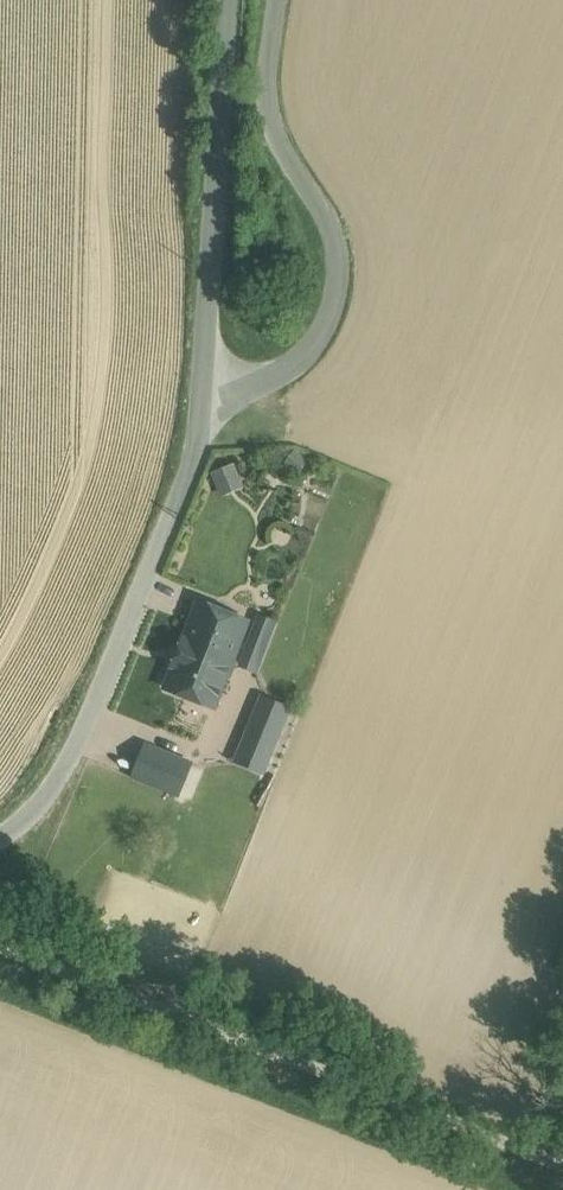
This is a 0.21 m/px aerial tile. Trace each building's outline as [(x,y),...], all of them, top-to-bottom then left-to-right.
[(235,460),(211,467),(218,492),(242,485),(235,460)] [(294,511),(267,500),(261,514),(288,524),(294,511)] [(202,603),(198,612),(184,649),(228,667),(242,629),(246,620),(202,603)] [(264,641),(253,637),(243,662),(254,666),(264,641)] [(228,667),(184,649),(169,687),(168,692),(212,709),(228,667)] [(269,698),(249,744),(268,752),(288,706),(269,698)] [(126,773),(176,795),(191,760),(141,738),(126,773)]
